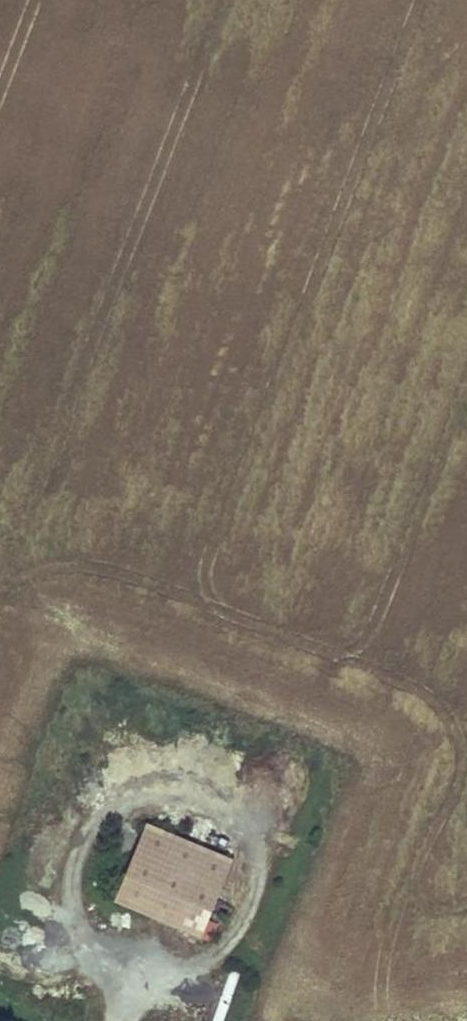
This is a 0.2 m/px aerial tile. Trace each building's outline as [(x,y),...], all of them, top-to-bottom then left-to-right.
[(144,824),(111,902),(194,937),(227,859),(144,824)]
